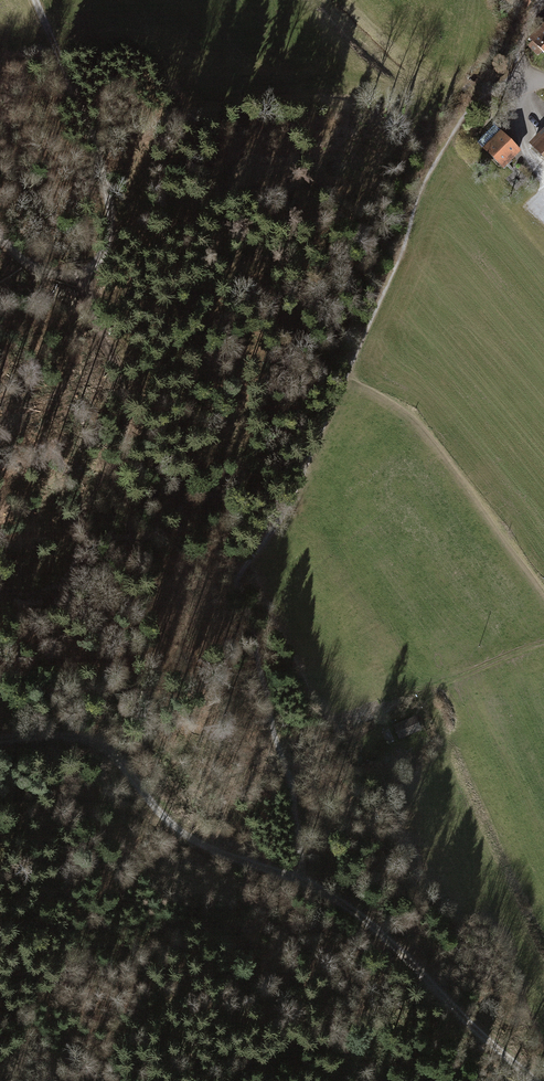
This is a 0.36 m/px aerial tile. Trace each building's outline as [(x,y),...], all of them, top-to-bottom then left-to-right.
[(511,5),(525,13),(533,0),(515,0),(511,5)] [(529,37),(543,52),(543,22),(529,37)] [(522,149),(501,128),(483,148),(505,168),(522,149)] [(530,142),(543,157),(543,128),(530,142)] [(418,718),(394,728),(401,743),(424,733),(418,718)]
